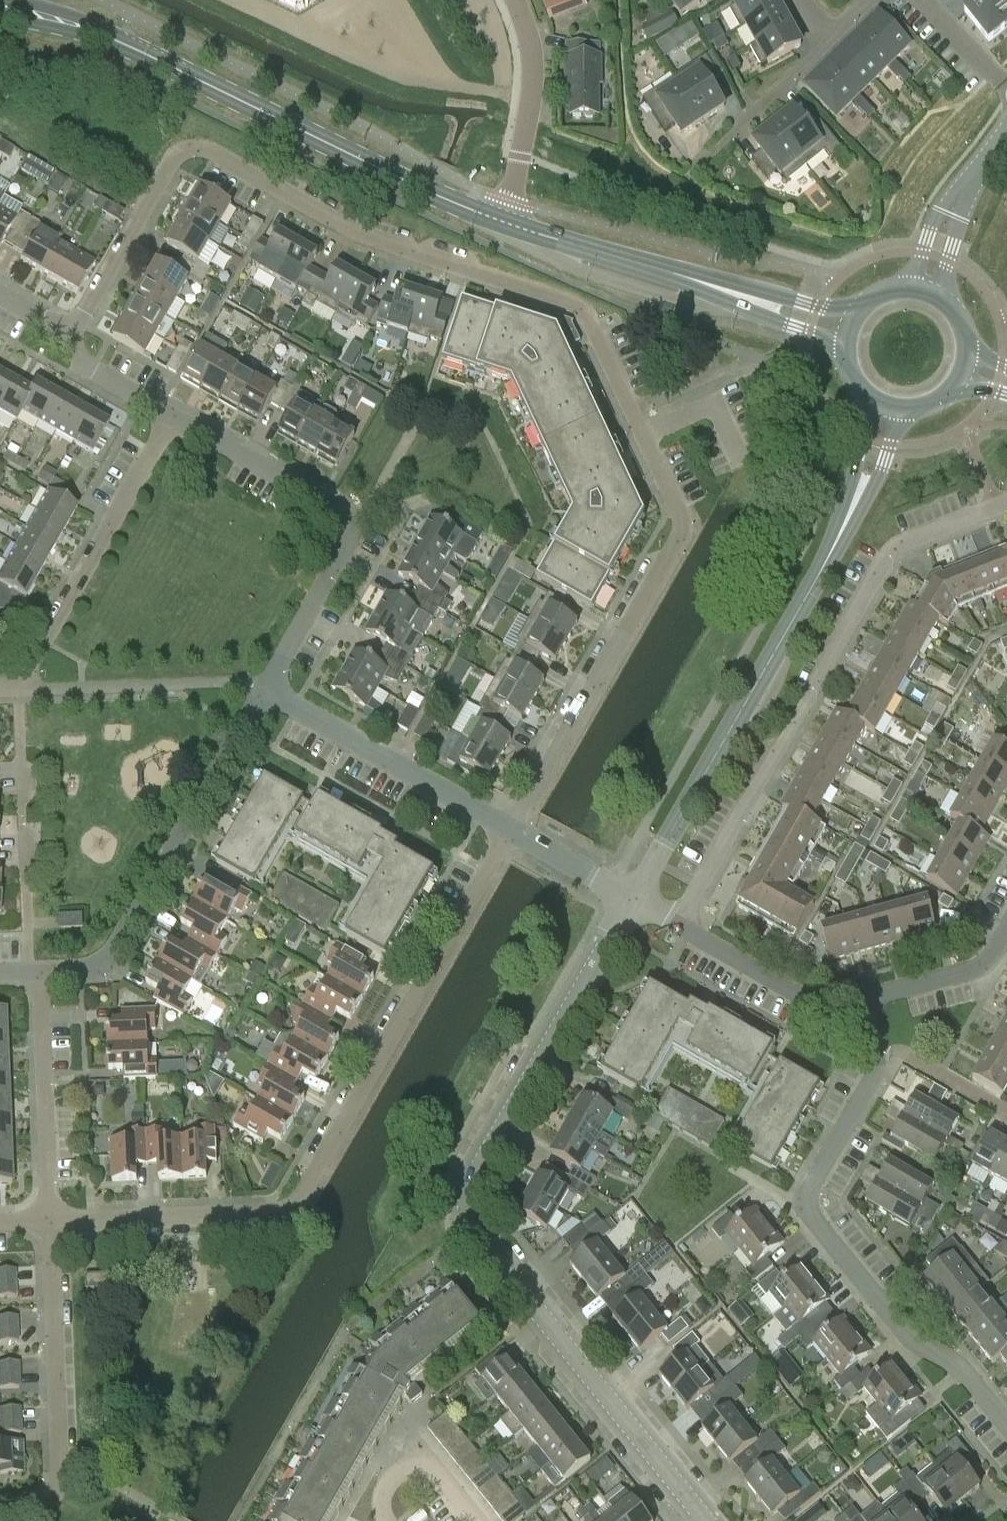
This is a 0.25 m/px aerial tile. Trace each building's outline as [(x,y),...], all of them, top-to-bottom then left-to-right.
[(584,0),(542,0),(548,18),(585,3),(584,0)] [(682,17),(704,0),(669,0),(682,17)] [(779,7),(775,0),(747,0),(729,10),(740,30),(747,27),(746,26),(779,7)] [(964,15),(988,46),(1006,31),(1006,0),(983,0),(964,15)] [(779,7),(746,26),(747,27),(756,44),(757,45),(790,26),(779,7)] [(648,42),(677,26),(671,15),(642,30),(648,42)] [(860,33),(891,64),(887,67),(896,76),(902,70),(894,61),(909,46),(878,15),(860,33)] [(790,26),(757,45),(756,44),(750,48),(761,68),(801,46),(790,26)] [(719,31),(708,37),(712,45),(724,39),(719,31)] [(891,64),(860,33),(842,50),(873,82),(887,67),(891,64)] [(716,52),(728,46),(724,39),(712,45),(716,52)] [(565,56),(567,57),(567,56),(592,56),(592,43),(565,43),(565,56)] [(873,82),(842,50),(824,68),(855,99),(852,102),(860,111),(867,105),(858,96),(873,82)] [(599,85),(602,85),(601,56),(592,56),(567,56),(567,57),(567,85),(569,85),(569,116),(599,116),(599,85)] [(679,85),(703,121),(724,107),(710,86),(721,78),(706,57),(694,65),(699,72),(680,85),(679,85)] [(734,57),(726,61),(732,73),(740,69),(734,57)] [(855,99),(824,68),(805,86),(836,117),(852,102),(855,99)] [(902,70),(896,76),(905,85),(911,79),(902,70)] [(703,121),(679,85),(680,85),(675,77),(642,99),(665,132),(676,125),(682,135),(703,121)] [(867,105),(860,111),(869,120),(875,114),(867,105)] [(774,126),(806,167),(825,152),(832,161),(843,152),(820,123),(810,131),(794,111),(774,126)] [(806,167),(774,126),(754,142),(762,152),(752,160),(768,180),(778,172),(787,183),(806,167)] [(8,160),(13,149),(7,146),(2,156),(8,160)] [(46,167),(27,156),(20,168),(39,179),(47,184),(54,172),(46,167)] [(57,177),(50,190),(58,195),(65,182),(57,177)] [(190,207),(220,224),(231,205),(201,188),(190,207)] [(3,243),(13,249),(30,219),(19,213),(22,207),(3,197),(0,203),(0,248),(3,243)] [(93,208),(99,212),(100,212),(106,202),(99,198),(93,208)] [(124,212),(106,202),(100,212),(118,223),(124,212)] [(179,226),(209,243),(220,224),(190,207),(179,226)] [(242,237),(253,243),(264,224),(253,217),(242,237)] [(24,255),(23,255),(20,262),(39,273),(57,241),(60,236),(30,219),(13,249),(24,255)] [(186,255),(181,264),(206,278),(211,269),(209,268),(219,249),(209,243),(179,226),(168,245),(186,255)] [(250,261),(260,267),(258,271),(277,282),(299,244),(279,233),(272,246),(261,240),(250,261)] [(253,243),(242,237),(237,246),(248,252),(253,243)] [(57,241),(39,273),(58,283),(76,252),(57,241)] [(298,289),(307,294),(308,295),(320,274),(310,268),(318,255),(299,244),(277,282),(296,293),(298,289)] [(95,263),(76,252),(58,283),(77,294),(95,263)] [(236,256),(231,264),(238,268),(243,259),(236,256)] [(176,273),(158,262),(147,282),(177,299),(188,280),(201,287),(206,278),(181,264),(176,273)] [(307,294),(301,305),(311,311),(316,303),(334,314),(335,315),(357,277),(338,266),(330,279),(320,274),(308,295),(307,294)] [(367,328),(378,307),(368,302),(376,288),(357,277),(335,315),(355,326),(357,323),(367,328)] [(136,300),(167,318),(177,299),(147,282),(136,300)] [(376,325),(387,328),(408,335),(422,294),(401,287),(396,302),(385,298),(377,321),(376,325)] [(261,301),(247,293),(241,304),(255,312),(261,301)] [(442,342),(449,319),(438,316),(443,301),(422,294),(408,335),(429,342),(431,338),(442,342)] [(125,319),(156,337),(157,335),(163,339),(173,322),(166,318),(167,318),(136,300),(125,319)] [(592,609),(645,517),(558,331),(535,324),(534,323),(463,300),(443,361),(512,383),(573,514),(537,577),(592,609)] [(672,312),(662,309),(660,314),(670,318),(672,312)] [(277,319),(288,325),(293,317),(282,310),(277,319)] [(538,310),(534,323),(535,324),(558,331),(566,349),(573,346),(581,342),(571,321),(538,310)] [(205,327),(210,318),(199,312),(194,321),(205,327)] [(237,329),(243,318),(234,312),(228,323),(237,329)] [(243,318),(237,329),(246,333),(252,323),(243,318)] [(156,337),(125,319),(114,338),(145,356),(156,337)] [(275,350),(281,339),(271,334),(265,345),(275,350)] [(226,346),(207,335),(200,347),(201,348),(183,378),(202,389),(220,359),(219,358),(226,346)] [(178,349),(189,355),(193,347),(183,340),(178,349)] [(189,355),(178,349),(166,369),(177,375),(189,355)] [(355,357),(349,354),(347,353),(342,363),(352,368),(357,358),(355,357)] [(221,400),(239,369),(220,359),(202,389),(221,400)] [(367,377),(372,368),(360,361),(355,370),(367,377)] [(239,369),(221,400),(240,411),(257,380),(239,369)] [(292,387),(298,376),(290,371),(283,382),(292,387)] [(0,374),(0,406),(14,382),(0,374)] [(352,395),(359,384),(350,378),(343,389),(352,395)] [(280,410),(292,388),(292,387),(283,382),(282,382),(276,391),(257,380),(240,411),(259,422),(270,404),(280,410)] [(31,392),(14,382),(0,406),(0,413),(16,422),(21,413),(20,413),(32,393),(31,392)] [(31,392),(32,393),(20,413),(21,413),(38,423),(54,394),(36,383),(31,392)] [(359,384),(352,395),(359,398),(361,400),(367,388),(359,384)] [(321,404),(303,394),(292,388),(280,410),(290,415),(280,433),(299,444),(317,414),(316,414),(321,404)] [(55,433),(56,433),(72,404),(54,394),(38,423),(55,433)] [(346,406),(352,409),(359,398),(352,395),(346,406)] [(52,438),(58,441),(61,436),(74,443),(90,415),(72,404),(56,433),(55,433),(52,438)] [(319,409),(317,414),(299,444),(318,455),(335,425),(334,424),(337,419),(335,413),(325,407),(319,409)] [(108,425),(90,415),(74,443),(92,454),(108,425)] [(335,425),(318,455),(337,466),(355,436),(335,425)] [(1,459),(13,466),(18,458),(14,456),(18,451),(9,446),(1,459)] [(29,465),(18,458),(13,466),(25,473),(28,467),(29,465)] [(37,480),(48,487),(53,478),(52,478),(55,473),(44,467),(37,480)] [(53,478),(48,487),(60,493),(65,485),(53,478)] [(37,511),(66,527),(76,509),(47,493),(37,511)] [(66,527),(37,511),(27,529),(55,545),(66,527)] [(464,523),(458,532),(431,517),(420,536),(454,555),(466,562),(483,534),(464,523)] [(55,545),(27,529),(16,546),(45,563),(55,545)] [(409,555),(443,575),(455,582),(459,575),(448,566),(454,555),(420,536),(409,555)] [(45,563),(16,546),(6,564),(35,581),(45,563)] [(914,605),(940,619),(939,621),(949,626),(958,610),(1006,590),(1006,547),(930,578),(914,605)] [(445,615),(451,605),(444,601),(448,594),(437,585),(443,575),(409,555),(399,574),(426,590),(420,599),(439,610),(439,611),(445,615)] [(515,559),(509,568),(530,580),(536,571),(515,559)] [(14,611),(21,597),(24,599),(35,581),(6,564),(6,565),(0,561),(0,611),(14,611)] [(492,563),(488,570),(498,576),(502,568),(492,563)] [(458,583),(468,589),(472,581),(462,575),(458,583)] [(504,604),(509,595),(498,589),(493,598),(504,604)] [(377,613),(423,639),(439,611),(439,610),(420,599),(415,609),(388,593),(377,613)] [(577,623),(564,616),(570,606),(549,594),(543,604),(540,602),(529,621),(566,643),(577,623)] [(493,626),(504,607),(492,600),(481,619),(493,626)] [(910,603),(899,622),(929,638),(939,621),(940,619),(914,605),(910,603)] [(366,632),(393,647),(387,657),(406,668),(423,639),(377,613),(366,632)] [(515,652),(536,664),(542,654),(555,662),(566,643),(529,621),(517,640),(521,642),(515,652)] [(899,622),(889,640),(918,657),(929,638),(899,622)] [(907,676),(918,657),(889,640),(878,659),(907,676)] [(977,656),(983,646),(973,640),(968,651),(977,656)] [(463,658),(471,663),(477,652),(469,648),(463,658)] [(344,670),(378,689),(384,678),(397,683),(406,668),(387,657),(382,666),(355,651),(344,670)] [(495,679),(533,701),(544,682),(531,674),(536,664),(515,652),(510,662),(506,660),(495,679)] [(878,659),(867,678),(897,695),(907,676),(878,659)] [(958,667),(953,677),(962,682),(968,672),(958,667)] [(367,708),(379,715),(383,709),(372,700),(378,689),(344,670),(333,689),(367,708)] [(956,693),(962,682),(953,677),(947,688),(956,693)] [(867,678),(856,697),(886,714),(897,695),(867,678)] [(482,710),(503,722),(508,712),(522,720),(533,701),(495,679),(484,699),(488,701),(482,710)] [(418,711),(424,700),(415,695),(409,706),(418,711)] [(856,697),(846,716),(866,727),(865,728),(874,734),(886,714),(856,697)] [(937,705),(931,715),(940,720),(946,710),(937,705)] [(407,733),(419,713),(408,707),(396,726),(407,733)] [(462,738),(500,759),(511,740),(497,732),(503,722),(482,710),(476,720),(473,718),(462,738)] [(837,710),(826,729),(855,746),(865,728),(866,727),(846,716),(837,710)] [(426,715),(425,715),(414,736),(425,742),(427,737),(430,731),(437,721),(426,715)] [(934,731),(940,720),(931,715),(925,725),(934,731)] [(939,735),(948,740),(954,730),(945,725),(939,735)] [(826,729),(815,748),(844,765),(855,746),(826,729)] [(436,734),(430,731),(427,737),(425,742),(430,745),(436,734)] [(475,778),(478,773),(489,779),(500,759),(462,738),(450,731),(436,756),(475,778)] [(948,740),(939,735),(933,745),(942,751),(948,740)] [(1006,774),(1006,748),(994,741),(983,760),(1006,774)] [(915,743),(909,753),(918,759),(924,749),(915,743)] [(815,748),(804,767),(833,784),(844,765),(815,748)] [(912,769),(918,759),(909,753),(903,764),(912,769)] [(983,760),(972,779),(1002,796),(1006,787),(1006,774),(983,760)] [(917,773),(926,778),(932,767),(923,762),(917,773)] [(804,767),(793,786),(822,803),(833,784),(804,767)] [(926,778),(917,773),(906,792),(916,797),(926,778)] [(256,884),(304,799),(264,777),(216,861),(256,884)] [(1002,796),(972,779),(962,798),(991,815),(1002,796)] [(893,780),(888,790),(897,796),(903,786),(893,780)] [(782,806),(791,811),(811,822),(812,821),(822,803),(793,786),(782,806)] [(891,806),(897,796),(888,790),(882,801),(891,806)] [(939,811),(950,817),(960,823),(960,822),(990,839),(981,833),(991,815),(962,798),(961,799),(950,793),(939,811)] [(386,958),(434,874),(396,852),(402,841),(385,831),(383,835),(319,799),(296,838),(360,875),(369,859),(385,868),(346,935),(386,958)] [(895,810),(905,816),(911,805),(901,800),(895,810)] [(905,816),(895,810),(890,820),(899,826),(905,816)] [(826,829),(812,821),(811,822),(791,811),(736,907),(794,940),(814,905),(791,892),(826,829)] [(872,817),(866,828),(875,834),(881,823),(872,817)] [(960,822),(960,823),(949,841),(979,858),(990,839),(960,822)] [(869,844),(875,834),(866,828),(860,838),(869,844)] [(883,854),(889,843),(879,838),(873,848),(883,854)] [(979,858),(949,841),(939,860),(968,877),(979,858)] [(845,886),(865,851),(855,845),(835,879),(845,886)] [(886,875),(891,866),(870,854),(865,863),(886,875)] [(829,878),(836,866),(826,860),(819,871),(829,878)] [(968,877),(939,860),(927,880),(957,896),(968,877)] [(325,933),(340,906),(284,874),(269,901),(325,933)] [(193,902),(228,922),(235,909),(242,913),(252,896),(223,879),(218,889),(205,881),(193,902)] [(948,911),(954,902),(943,896),(938,905),(948,911)] [(906,905),(915,938),(936,932),(928,899),(906,905)] [(188,939),(218,956),(227,939),(220,934),(228,922),(193,902),(181,922),(194,930),(188,939)] [(915,938),(906,905),(885,911),(894,944),(915,938)] [(894,944),(885,911),(864,916),(873,949),(894,944)] [(58,930),(83,929),(83,915),(58,916),(58,930)] [(873,949),(864,916),(843,922),(852,955),(873,949)] [(291,931),(300,936),(306,926),(296,921),(291,931)] [(852,955),(843,922),(822,928),(830,961),(852,955)] [(808,948),(814,938),(805,932),(799,943),(808,948)] [(158,962),(193,982),(200,969),(207,974),(218,956),(188,939),(183,949),(170,942),(158,962)] [(328,979),(362,999),(374,978),(361,971),(367,961),(338,944),(328,962),(335,966),(328,979)] [(270,964),(278,969),(284,959),(276,954),(270,964)] [(193,982),(158,962),(146,983),(159,990),(154,1000),(183,1017),(193,999),(185,995),(193,982)] [(249,972),(261,979),(267,969),(255,962),(249,972)] [(249,975),(245,982),(256,987),(260,981),(249,975)] [(303,1005),(332,1022),(338,1012),(351,1019),(362,999),(328,979),(320,992),(313,988),(303,1005)] [(751,1089),(768,1057),(773,1049),(710,1013),(712,1009),(695,999),(689,1010),(650,988),(602,1072),(641,1095),(680,1028),(696,1037),(687,1052),(751,1089)] [(293,1040),(328,1060),(340,1039),(327,1032),(332,1022),(303,1005),(293,1023),(300,1027),(293,1040)] [(108,1046),(148,1045),(147,1030),(156,1030),(155,1009),(122,1011),(122,1022),(107,1023),(108,1046)] [(995,1042),(1006,1049),(1006,1024),(1005,1023),(995,1042)] [(268,1066),(298,1082),(303,1073),(316,1080),(328,1060),(293,1040),(286,1052),(278,1048),(268,1066)] [(984,1061),(1006,1074),(1006,1049),(995,1042),(984,1061)] [(173,1079),(173,1068),(157,1068),(157,1059),(148,1060),(148,1045),(108,1046),(109,1070),(124,1069),(124,1081),(173,1079)] [(1006,1089),(1006,1074),(984,1061),(973,1080),(1002,1096),(1006,1089)] [(780,1062),(780,1064),(768,1084),(808,1107),(820,1085),(780,1062)] [(293,1120),(305,1100),(292,1092),(298,1082),(268,1066),(258,1083),(266,1087),(258,1100),(293,1120)] [(808,1107),(768,1084),(756,1105),(796,1127),(808,1107)] [(928,1097),(939,1104),(946,1093),(935,1086),(928,1097)] [(709,1147),(725,1121),(669,1089),(654,1115),(654,1116),(660,1119),(709,1147)] [(619,1126),(618,1121),(612,1118),(614,1114),(629,1123),(637,1107),(618,1096),(615,1101),(613,1099),(607,1110),(584,1096),(573,1116),(603,1133),(604,1131),(610,1134),(616,1133),(619,1126)] [(907,1113),(904,1117),(925,1129),(938,1108),(916,1096),(907,1113)] [(8,1098),(0,1098),(0,1120),(9,1119),(8,1098)] [(293,1120),(258,1100),(251,1113),(244,1109),(234,1126),(263,1143),(268,1133),(281,1141),(293,1120)] [(144,1127),(142,1113),(142,1105),(133,1106),(133,1114),(130,1114),(132,1128),(144,1127)] [(796,1127),(756,1105),(744,1125),(784,1148),(796,1127)] [(894,1117),(899,1109),(892,1105),(887,1113),(894,1117)] [(947,1142),(949,1137),(959,1120),(938,1108),(925,1129),(947,1142)] [(913,1151),(925,1129),(904,1117),(907,1113),(899,1109),(894,1117),(902,1121),(892,1138),(913,1151)] [(562,1134),(592,1152),(605,1159),(609,1152),(596,1145),(603,1133),(573,1116),(562,1134)] [(649,1125),(661,1131),(665,1122),(660,1119),(654,1116),(649,1125)] [(9,1119),(0,1120),(0,1141),(10,1141),(9,1119)] [(784,1148),(744,1125),(732,1147),(772,1169),(784,1148)] [(181,1138),(183,1179),(206,1178),(206,1162),(217,1162),(216,1129),(195,1129),(196,1138),(181,1138)] [(951,1150),(956,1142),(949,1137),(947,1142),(925,1129),(913,1151),(934,1163),(944,1146),(951,1150)] [(146,1132),(147,1165),(159,1165),(159,1180),(183,1179),(181,1138),(166,1139),(166,1131),(146,1132)] [(147,1165),(146,1132),(126,1132),(126,1141),(111,1141),(113,1182),(137,1181),(136,1166),(147,1165)] [(568,1177),(589,1189),(590,1190),(596,1179),(581,1171),(592,1152),(562,1134),(551,1154),(574,1167),(568,1177)] [(1006,1150),(1006,1144),(990,1135),(972,1166),(992,1177),(1006,1150)] [(10,1141),(0,1141),(0,1163),(10,1163),(10,1141)] [(956,1142),(951,1150),(959,1154),(961,1150),(964,1146),(956,1142)] [(961,1150),(959,1154),(952,1167),(962,1172),(964,1168),(971,1156),(961,1150)] [(992,1177),(1006,1186),(1006,1150),(992,1177)] [(881,1178),(879,1182),(900,1195),(913,1173),(891,1161),(881,1178)] [(11,1185),(10,1163),(0,1163),(0,1185),(11,1185)] [(869,1182),(874,1174),(867,1170),(862,1178),(869,1182)] [(921,1207),(924,1203),(934,1186),(913,1173),(900,1195),(921,1207)] [(528,1194),(558,1211),(569,1192),(584,1201),(590,1190),(589,1189),(568,1177),(562,1188),(539,1174),(528,1194)] [(888,1216),(900,1195),(879,1182),(881,1178),(874,1174),(869,1182),(876,1187),(866,1203),(888,1216)] [(558,1211),(528,1194),(517,1213),(547,1230),(558,1211)] [(900,1195),(888,1216),(909,1228),(919,1211),(926,1215),(931,1207),(924,1203),(921,1207),(900,1195)] [(949,1211),(956,1200),(948,1196),(942,1207),(949,1211)] [(931,1207),(926,1215),(933,1219),(938,1211),(931,1207)] [(720,1240),(727,1235),(740,1251),(770,1226),(757,1209),(738,1224),(731,1215),(712,1230),(720,1240)] [(988,1226),(995,1215),(987,1211),(981,1222),(988,1226)] [(943,1224),(954,1230),(961,1219),(950,1212),(943,1224)] [(1001,1221),(1002,1219),(995,1215),(988,1226),(1006,1237),(1006,1235),(1006,1224),(1001,1221)] [(616,1227),(610,1219),(604,1224),(611,1232),(616,1227)] [(611,1232),(603,1223),(589,1234),(584,1238),(584,1239),(591,1248),(570,1265),(584,1282),(611,1260),(598,1243),(611,1232)] [(584,1239),(584,1238),(589,1234),(582,1224),(562,1240),(570,1250),(584,1239)] [(766,1258),(784,1243),(770,1226),(740,1251),(753,1267),(746,1272),(754,1282),(773,1267),(766,1258)] [(926,1261),(934,1271),(925,1279),(939,1296),(975,1267),(961,1249),(960,1250),(952,1240),(926,1261)] [(662,1249),(661,1256),(664,1259),(665,1259),(673,1252),(665,1243),(660,1247),(662,1249)] [(598,1299),(619,1282),(627,1292),(646,1276),(638,1266),(625,1277),(611,1260),(584,1282),(598,1299)] [(803,1266),(784,1281),(777,1272),(758,1287),(766,1297),(770,1294),(783,1311),(786,1308),(816,1283),(803,1266)] [(980,1290),(989,1283),(975,1267),(939,1296),(952,1313),(980,1291),(980,1290)] [(15,1284),(15,1270),(0,1271),(0,1285),(15,1284)] [(86,1290),(111,1289),(110,1274),(85,1276),(86,1290)] [(627,1335),(654,1313),(640,1296),(654,1286),(646,1276),(627,1292),(634,1301),(613,1318),(627,1335)] [(406,1398),(411,1405),(423,1395),(415,1386),(485,1329),(447,1281),(438,1288),(444,1296),(422,1313),(416,1306),(401,1318),(407,1326),(385,1343),(379,1336),(370,1343),(376,1350),(370,1355),(361,1371),(353,1367),(347,1376),(355,1381),(342,1405),(333,1400),(323,1418),(332,1423),(318,1447),(310,1442),(299,1459),(308,1464),(294,1488),(286,1484),(276,1501),(284,1506),(275,1520),(335,1520),(406,1398)] [(811,1315),(830,1300),(816,1283),(786,1308),(798,1324),(792,1329),(800,1339),(819,1324),(811,1315)] [(16,1297),(15,1284),(0,1285),(0,1297),(16,1297)] [(994,1307),(993,1307),(980,1291),(952,1313),(966,1330),(994,1307)] [(993,1307),(994,1307),(966,1330),(979,1347),(1006,1324),(1006,1308),(1001,1301),(993,1307)] [(641,1352),(662,1336),(669,1345),(689,1329),(681,1320),(668,1330),(654,1313),(627,1335),(641,1352)] [(17,1330),(16,1317),(0,1318),(0,1330),(17,1330)] [(845,1318),(826,1333),(819,1324),(800,1339),(808,1349),(814,1344),(827,1360),(858,1335),(845,1318)] [(979,1347),(993,1364),(1001,1358),(1001,1357),(1006,1352),(1006,1324),(979,1347)] [(17,1342),(17,1330),(0,1330),(0,1343),(17,1342)] [(673,1350),(680,1359),(659,1376),(673,1393),(701,1371),(687,1354),(700,1344),(693,1334),(673,1350)] [(853,1367),(872,1352),(858,1335),(827,1360),(840,1376),(834,1381),(842,1391),(850,1384),(860,1376),(853,1367)] [(794,1363),(784,1350),(770,1363),(771,1364),(780,1376),(794,1363)] [(475,1370),(483,1380),(475,1386),(488,1403),(496,1397),(523,1376),(509,1359),(492,1372),(484,1363),(475,1370)] [(19,1375),(18,1363),(0,1363),(0,1376),(19,1375)] [(895,1364),(876,1378),(869,1369),(860,1376),(850,1384),(858,1394),(865,1389),(877,1405),(908,1381),(895,1364)] [(741,1367),(728,1378),(735,1387),(749,1376),(741,1367)] [(716,1403),(735,1387),(728,1378),(714,1388),(701,1371),(673,1393),(687,1411),(708,1394),(716,1403)] [(19,1388),(19,1375),(0,1376),(0,1389),(19,1388)] [(523,1376),(496,1397),(510,1414),(536,1393),(523,1376)] [(874,1408),(887,1424),(884,1426),(892,1436),(911,1421),(903,1412),(922,1397),(908,1381),(877,1405),(874,1408)] [(716,1447),(743,1425),(730,1408),(743,1397),(735,1387),(716,1403),(723,1412),(702,1429),(716,1447)] [(500,1422),(513,1439),(524,1431),(550,1410),(536,1393),(510,1414),(500,1422)] [(20,1421),(20,1408),(0,1409),(0,1411),(0,1422),(20,1421)] [(537,1448),(563,1427),(550,1410),(524,1431),(537,1448)] [(428,1429),(435,1438),(454,1423),(446,1414),(428,1429)] [(1,1432),(1,1434),(21,1433),(20,1421),(0,1422),(0,1432),(1,1432)] [(435,1438),(443,1447),(461,1432),(454,1423),(435,1438)] [(751,1447),(759,1456),(778,1440),(770,1431),(757,1442),(743,1425),(716,1447),(730,1464),(751,1447)] [(563,1427),(537,1448),(551,1464),(577,1443),(563,1427)] [(443,1447),(450,1456),(468,1441),(461,1432),(443,1447)] [(898,1439),(907,1450),(916,1443),(907,1432),(898,1439)] [(838,1449),(847,1443),(840,1435),(832,1441),(838,1449)] [(950,1451),(933,1465),(940,1474),(941,1474),(963,1501),(980,1487),(965,1468),(974,1461),(956,1439),(947,1447),(950,1451)] [(759,1500),(786,1478),(772,1461),(786,1450),(778,1440),(759,1456),(766,1466),(745,1482),(759,1500)] [(450,1456),(457,1465),(476,1450),(468,1441),(450,1456)] [(22,1473),(21,1443),(2,1444),(2,1446),(0,1446),(0,1473),(22,1473)] [(541,1472),(548,1482),(551,1484),(554,1486),(556,1486),(559,1486),(565,1482),(591,1461),(577,1443),(551,1464),(541,1472)] [(828,1447),(820,1453),(824,1458),(830,1458),(834,1455),(828,1447)] [(457,1465),(465,1474),(483,1459),(476,1450),(457,1465)] [(465,1474),(472,1484),(490,1469),(483,1459),(465,1474)] [(597,1467),(586,1475),(594,1485),(605,1477),(597,1467)] [(472,1484),(479,1493),(498,1478),(490,1469),(472,1484)] [(911,1475),(907,1470),(899,1476),(903,1481),(911,1475)] [(903,1481),(921,1503),(930,1496),(945,1515),(963,1501),(941,1474),(940,1474),(924,1487),(913,1474),(911,1475),(903,1481)] [(479,1493),(487,1502),(505,1487),(498,1478),(479,1493)] [(801,1509),(821,1494),(813,1484),(800,1495),(786,1478),(759,1500),(773,1517),(794,1500),(801,1509)] [(850,1491),(858,1492),(864,1488),(856,1478),(846,1486),(850,1491)] [(881,1509),(887,1517),(888,1516),(892,1520),(920,1520),(912,1510),(921,1503),(903,1481),(894,1489),(898,1495),(881,1509)] [(487,1502),(494,1511),(512,1496),(505,1487),(487,1502)] [(632,1499),(626,1492),(609,1505),(615,1513),(621,1520),(650,1520),(632,1499)] [(494,1511),(501,1520),(520,1505),(512,1496),(494,1511)] [(542,1508),(546,1512),(553,1513),(558,1510),(551,1501),(542,1508)] [(527,1514),(520,1505),(501,1520),(502,1520),(519,1520),(527,1514)] [(590,1505),(584,1509),(593,1520),(603,1520),(590,1505)] [(576,1511),(584,1520),(593,1520),(584,1509),(582,1507),(576,1511)] [(843,1515),(848,1520),(863,1520),(853,1508),(843,1515)]
